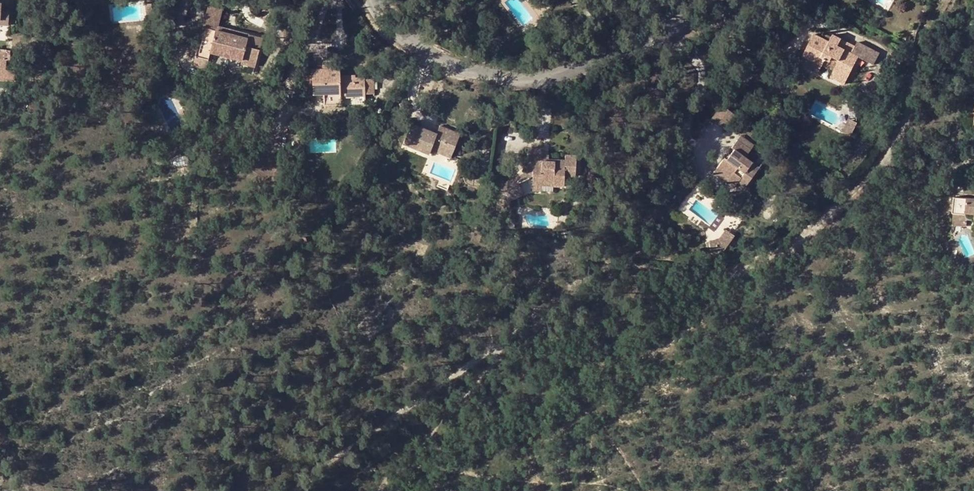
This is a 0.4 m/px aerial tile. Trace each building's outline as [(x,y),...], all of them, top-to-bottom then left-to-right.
[(7,21),(8,7),(0,7),(0,2),(0,21),(7,21)] [(546,12),(550,17),(557,11),(553,5),(546,12)] [(246,59),(245,63),(260,65),(265,34),(249,32),(248,37),(219,32),(220,28),(220,27),(223,12),(209,9),(205,33),(209,34),(204,62),(214,64),(216,56),(246,59)] [(219,32),(248,37),(249,32),(220,27),(220,28),(219,32)] [(839,89),(852,61),(871,70),(876,59),(852,47),(850,50),(826,38),(822,46),(807,39),(797,59),(817,69),(819,65),(824,67),(826,63),(832,67),(831,70),(825,82),(839,89)] [(495,42),(491,48),(497,51),(500,45),(495,42)] [(817,69),(797,59),(793,66),(814,76),(817,69)] [(204,62),(201,61),(199,73),(213,75),(214,64),(204,62)] [(343,77),(343,68),(334,69),(323,70),(314,70),(314,76),(306,77),(306,96),(325,96),(325,106),(336,105),(336,102),(343,102),(343,92),(357,92),(357,89),(368,89),(367,79),(367,78),(357,78),(357,76),(343,77)] [(368,89),(368,94),(376,93),(376,79),(367,79),(368,89)] [(336,102),(336,105),(344,106),(344,96),(368,96),(368,94),(368,89),(357,89),(357,92),(343,92),(343,102),(336,102)] [(847,106),(849,118),(858,121),(855,105),(847,106)] [(849,118),(842,131),(850,135),(858,121),(849,118)] [(317,131),(316,121),(308,122),(309,132),(317,131)] [(440,141),(452,146),(458,133),(436,125),(434,132),(409,123),(401,143),(427,153),(428,150),(435,152),(440,141)] [(317,131),(309,132),(310,141),(318,140),(317,131)] [(730,176),(733,173),(739,177),(748,182),(759,166),(745,156),(751,148),(736,138),(730,147),(734,149),(731,155),(727,160),(723,158),(717,167),(730,176)] [(440,141),(435,152),(448,157),(452,146),(440,141)] [(552,165),(552,161),(545,160),(539,160),(540,154),(540,147),(525,146),(525,160),(530,160),(529,173),(529,181),(538,181),(538,178),(551,179),(550,182),(561,183),(561,172),(572,173),(573,156),(562,155),(561,161),(561,165),(552,165)] [(525,168),(513,174),(516,180),(529,173),(530,160),(525,160),(525,168)] [(730,176),(717,167),(712,174),(725,184),(730,176)] [(496,182),(502,196),(519,188),(516,180),(513,174),(496,182)] [(744,188),(748,182),(739,177),(735,183),(744,188)] [(538,181),(529,181),(528,190),(537,190),(538,181)] [(519,188),(502,196),(503,199),(521,191),(519,188)] [(973,214),(973,198),(959,197),(957,213),(973,214)] [(716,247),(708,250),(712,258),(726,252),(732,240),(721,235),(716,247)]
